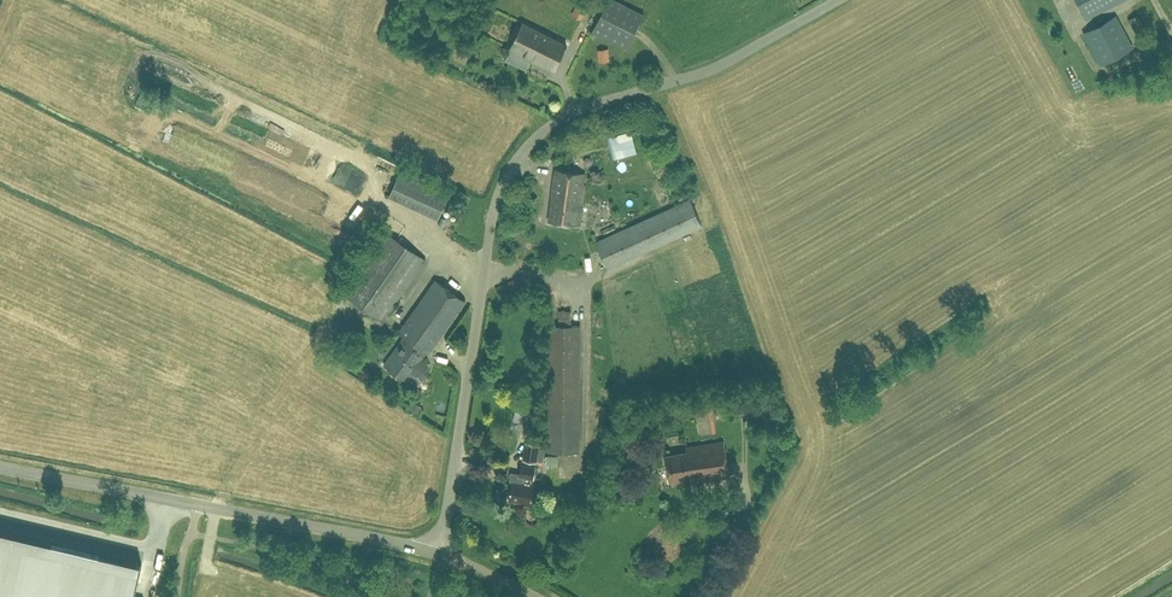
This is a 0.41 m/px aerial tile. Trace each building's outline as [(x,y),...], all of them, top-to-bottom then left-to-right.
[(644,13),(619,0),(607,0),(591,31),(626,49),(644,13)] [(1086,19),(1122,0),(1076,0),(1086,19)] [(587,8),(577,4),(571,15),(582,20),(587,8)] [(1140,40),(1145,37),(1142,30),(1145,28),(1137,13),(1128,19),(1140,40)] [(1115,14),(1083,32),(1101,65),(1133,47),(1115,14)] [(566,44),(522,21),(509,47),(554,69),(566,44)] [(611,48),(601,49),(601,61),(612,61),(611,48)] [(631,131),(607,137),(613,158),(637,151),(631,131)] [(438,218),(450,190),(401,168),(388,195),(438,218)] [(548,220),(579,225),(582,206),(580,205),(584,173),(555,169),(548,220)] [(607,268),(702,225),(689,198),(595,241),(607,268)] [(441,223),(447,226),(452,215),(446,212),(441,223)] [(382,320),(426,259),(386,231),(343,293),(382,320)] [(404,336),(426,351),(428,352),(465,300),(435,278),(398,331),(404,336)] [(580,451),(581,325),(572,324),(572,311),(559,311),(559,324),(551,324),(550,451),(580,451)] [(420,360),(426,351),(404,336),(384,364),(406,380),(412,372),(420,378),(428,366),(420,360)] [(699,434),(715,431),(710,396),(693,399),(699,434)] [(723,396),(714,397),(715,406),(724,405),(723,396)] [(691,481),(729,475),(724,440),(685,446),(686,450),(664,454),(668,480),(690,476),(691,481)] [(538,445),(526,443),(524,460),(536,462),(538,445)] [(536,503),(539,486),(530,484),(531,477),(533,477),(535,467),(521,465),(519,473),(511,471),(510,479),(512,482),(509,499),(536,503)] [(617,488),(627,487),(627,478),(617,478),(617,488)] [(142,563),(0,529),(0,596),(134,596),(142,563)]
